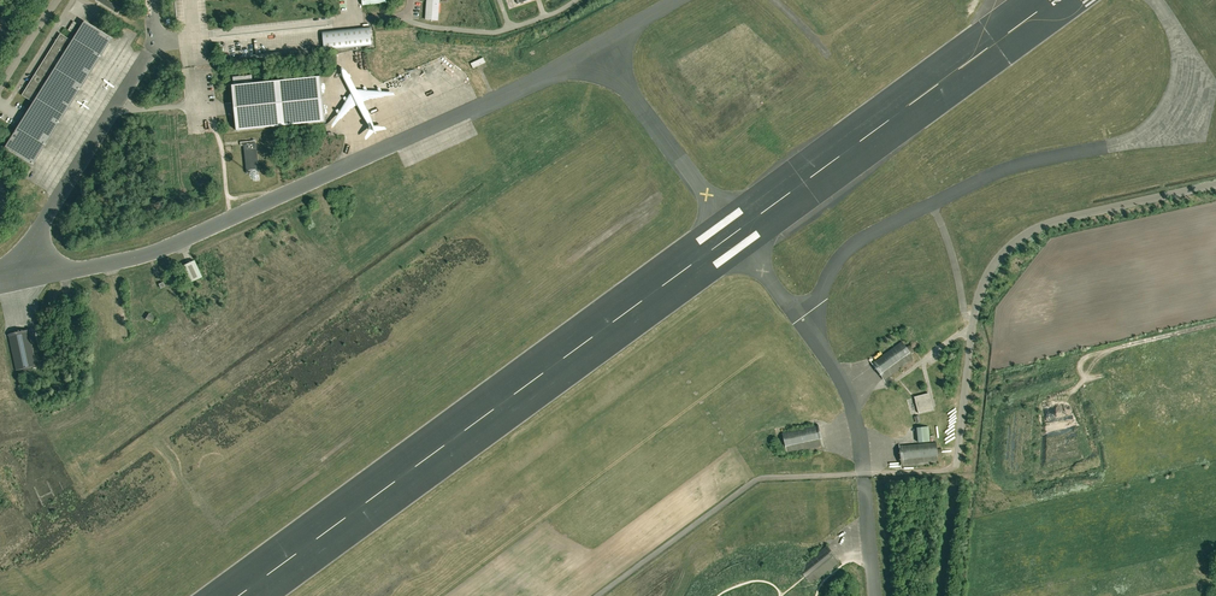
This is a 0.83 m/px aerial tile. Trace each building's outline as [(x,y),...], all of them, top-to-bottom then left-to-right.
[(97,0),(113,11),(116,6),(106,0),(97,0)] [(425,19),(438,20),(440,0),(427,0),(425,19)] [(6,144),(4,148),(32,166),(112,39),(111,38),(109,37),(84,21),(72,41),(60,34),(56,40),(55,42),(49,52),(48,53),(47,55),(45,57),(44,59),(42,63),(40,65),(35,74),(34,76),(28,85),(26,87),(21,95),(33,102),(12,136),(10,138),(7,143),(6,144)] [(68,30),(71,32),(77,24),(73,21),(68,30)] [(324,50),(372,46),(370,27),(322,32),(323,43),(324,50)] [(239,42),(221,44),(223,62),(241,60),(239,42)] [(471,63),(473,68),(486,62),(483,57),(471,63)] [(234,86),(232,86),(237,131),(325,122),(320,77),(253,84),(252,75),(233,77),(234,86)] [(241,142),(241,146),(244,145),(246,173),(259,172),(256,143),(256,141),(241,142)] [(194,260),(182,266),(190,283),(202,277),(194,260)] [(155,325),(157,320),(155,319),(155,318),(149,315),(146,320),(155,325)] [(27,372),(31,371),(30,367),(36,366),(28,329),(8,334),(16,371),(22,369),(23,373),(27,372)] [(914,358),(912,356),(911,353),(914,351),(911,347),(909,344),(905,346),(902,341),(884,354),(872,363),(884,380),(903,367),(914,358)] [(930,400),(929,393),(914,397),(918,413),(933,409),(931,402),(930,403),(929,400),(930,400)] [(785,448),(786,451),(786,454),(823,446),(818,425),(782,433),(783,439),(779,440),(780,444),(781,448),(781,449),(785,448)] [(929,426),(918,427),(919,440),(930,439),(929,426)] [(936,442),(899,446),(901,467),(938,463),(938,457),(942,457),(941,448),(937,448),(936,442)] [(840,562),(834,554),(827,545),(825,546),(823,548),(819,551),(817,552),(797,568),(801,573),(798,575),(802,579),(803,582),(807,580),(810,585),(830,569),(840,562)]
